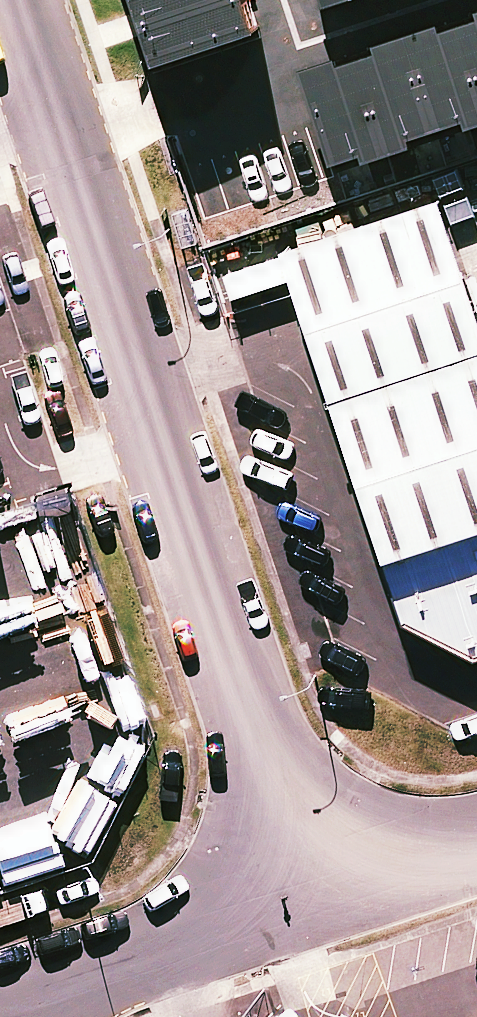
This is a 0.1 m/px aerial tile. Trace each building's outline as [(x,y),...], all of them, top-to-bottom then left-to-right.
[(160,15),(206,0),(155,0),(160,15)] [(268,0),(206,0),(160,15),(173,55),(275,21),(268,0)] [(314,64),(344,155),(374,145),(377,153),(426,137),(423,130),(476,112),(476,113),(476,15),(452,23),(450,17),(386,38),(389,46),(349,59),(347,53),(314,64)] [(476,350),(476,266),(452,191),(294,244),(344,394),(476,350)] [(344,394),(396,553),(476,527),(476,350),(344,394)] [(396,553),(419,624),(476,653),(476,527),(396,553)]
